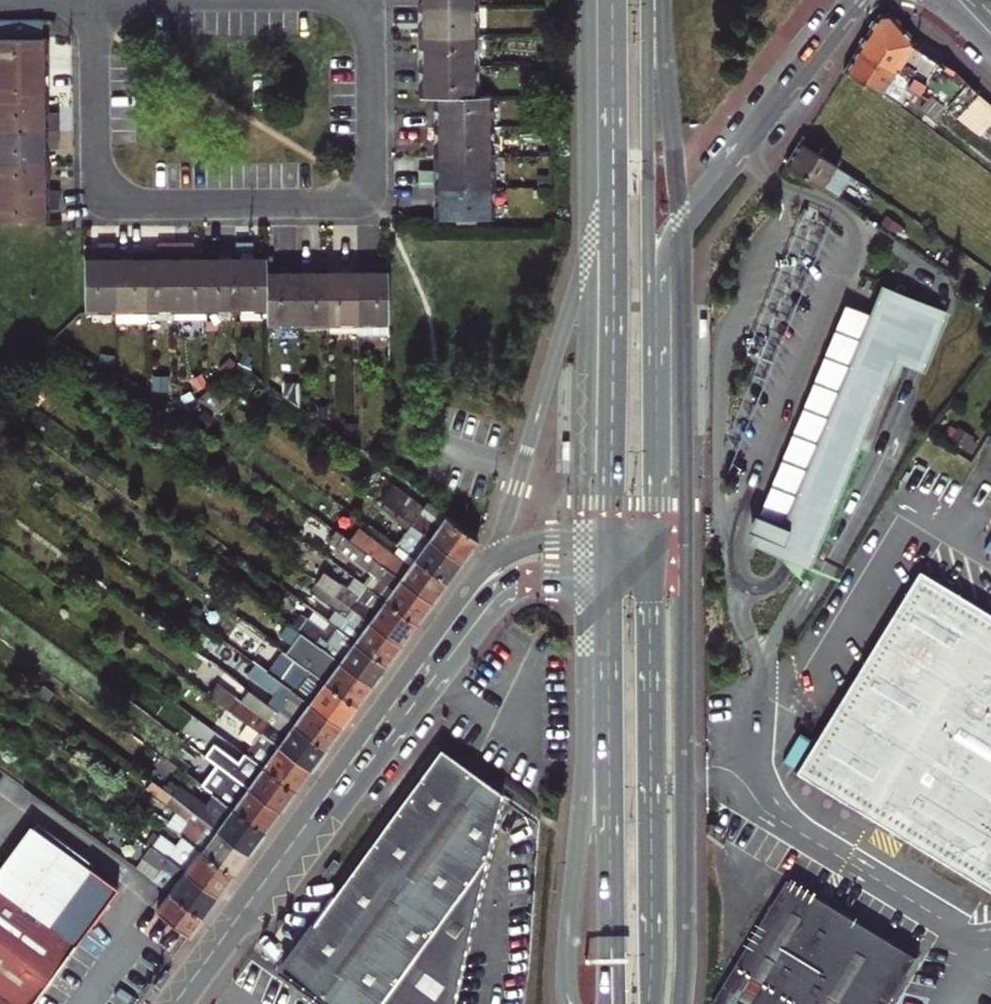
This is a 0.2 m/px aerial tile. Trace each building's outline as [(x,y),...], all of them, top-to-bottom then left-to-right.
[(422,37),(476,36),(475,4),(417,5),(417,25),(422,25),(422,37)] [(858,46),(898,71),(912,80),(908,85),(915,91),(918,88),(929,96),(932,92),(959,115),(976,94),(953,71),(915,44),(891,14),(878,14),(858,46)] [(49,70),(48,51),(45,51),(44,39),(42,39),(41,20),(0,19),(0,71),(49,70)] [(418,66),(476,65),(476,36),(422,37),(422,48),(417,48),(418,66)] [(858,46),(845,68),(877,88),(901,106),(907,97),(910,99),(915,91),(908,85),(912,80),(898,71),(858,46)] [(438,97),(476,96),(476,65),(418,66),(418,83),(423,83),(423,97),(438,97)] [(46,100),(46,87),(49,87),(49,70),(0,71),(0,101),(46,100)] [(936,120),(944,110),(955,119),(959,115),(932,92),(929,96),(920,108),(936,120)] [(433,127),(492,126),(492,95),(476,96),(438,97),(438,111),(433,111),(433,127)] [(59,131),(59,113),(46,114),(46,100),(0,101),(0,132),(59,131)] [(438,158),(492,157),(492,126),(433,127),(434,146),(438,146),(438,158)] [(45,160),(45,150),(60,149),(59,131),(0,132),(0,161),(45,160)] [(838,168),(798,143),(785,164),(825,189),(838,168)] [(492,186),(492,157),(438,158),(438,171),(424,171),(424,187),(434,186),(492,186)] [(51,192),(51,173),(45,173),(45,160),(0,161),(0,193),(51,192)] [(493,217),(492,186),(434,186),(434,206),(439,205),(439,218),(493,217)] [(47,221),(46,208),(61,208),(60,192),(51,192),(0,193),(0,222),(47,221)] [(191,246),(177,247),(177,304),(177,314),(206,314),(206,303),(206,256),(191,256),(191,250),(191,246)] [(235,250),(235,303),(266,303),(266,275),(266,256),(248,256),(248,251),(248,246),(234,246),(235,250)] [(86,261),(86,305),(115,305),(115,256),(115,247),(102,248),(102,261),(86,261)] [(145,261),(145,304),(177,304),(177,247),(165,247),(165,260),(145,261)] [(206,256),(206,303),(235,303),(235,250),(222,250),(222,256),(206,256)] [(128,255),(115,256),(115,305),(115,319),(145,319),(145,304),(145,261),(128,261),(128,255)] [(328,274),(329,319),(358,319),(357,270),(338,270),(338,274),(328,274)] [(389,331),(388,273),(373,273),(373,270),(357,270),(358,319),(358,331),(389,331)] [(266,303),(266,319),(298,319),(298,271),(277,271),(277,275),(266,275),(266,303)] [(329,319),(328,274),(315,274),(315,271),(298,271),(298,319),(329,319)] [(784,562),(812,585),(906,363),(921,366),(950,308),(880,281),(778,527),(751,515),(742,528),(755,535),(748,545),(784,562)] [(215,381),(193,395),(214,411),(229,391),(215,381)] [(382,503),(385,505),(463,563),(480,539),(429,501),(424,509),(393,486),(382,503)] [(463,563),(385,505),(382,511),(408,530),(397,545),(413,558),(448,583),(463,563)] [(379,579),(370,590),(417,624),(433,603),(361,550),(342,537),(335,547),(379,579)] [(448,583),(413,558),(407,567),(370,539),(361,550),(433,603),(448,583)] [(417,624),(370,590),(364,586),(357,594),(342,583),(349,574),(332,562),(317,582),(402,645),(417,624)] [(797,771),(990,889),(990,616),(919,573),(797,771)] [(402,645),(317,582),(310,593),(339,615),(332,625),(387,666),(402,645)] [(326,652),(291,626),(288,624),(273,644),(283,651),(285,653),(291,645),(312,661),(307,670),(357,706),(372,686),(326,652)] [(340,632),(326,652),(372,686),(387,666),(340,632)] [(250,660),(265,671),(342,728),(357,706),(307,670),(285,653),(283,651),(274,663),(254,648),(249,655),(252,658),(250,660)] [(282,701),(275,712),(326,749),(342,728),(265,671),(258,682),(282,701)] [(234,697),(225,709),(309,771),(326,749),(275,712),(268,707),(261,716),(234,697)] [(234,731),(226,741),(295,791),(309,771),(225,709),(218,719),(234,731)] [(295,791),(226,741),(212,761),(280,811),(284,806),(295,791)] [(280,971),(327,1003),(453,1003),(501,794),(442,751),(280,971)] [(196,783),(212,761),(204,756),(189,777),(196,783)] [(196,783),(214,796),(265,833),(280,811),(212,761),(196,783)] [(173,798),(199,817),(249,854),(265,833),(214,796),(207,806),(181,787),(173,798)] [(75,943),(51,925),(94,866),(0,798),(0,1003),(31,1003),(75,943)] [(199,817),(183,838),(234,875),(249,854),(199,817)] [(234,875),(183,838),(176,848),(159,836),(151,847),(218,897),(234,875)] [(218,897),(151,847),(142,859),(159,872),(152,880),(167,891),(203,917),(218,897)] [(51,925),(75,943),(118,884),(94,866),(51,925)] [(917,956),(789,881),(716,1003),(888,1003),(917,956)] [(203,917),(167,891),(153,910),(189,936),(203,917)]
